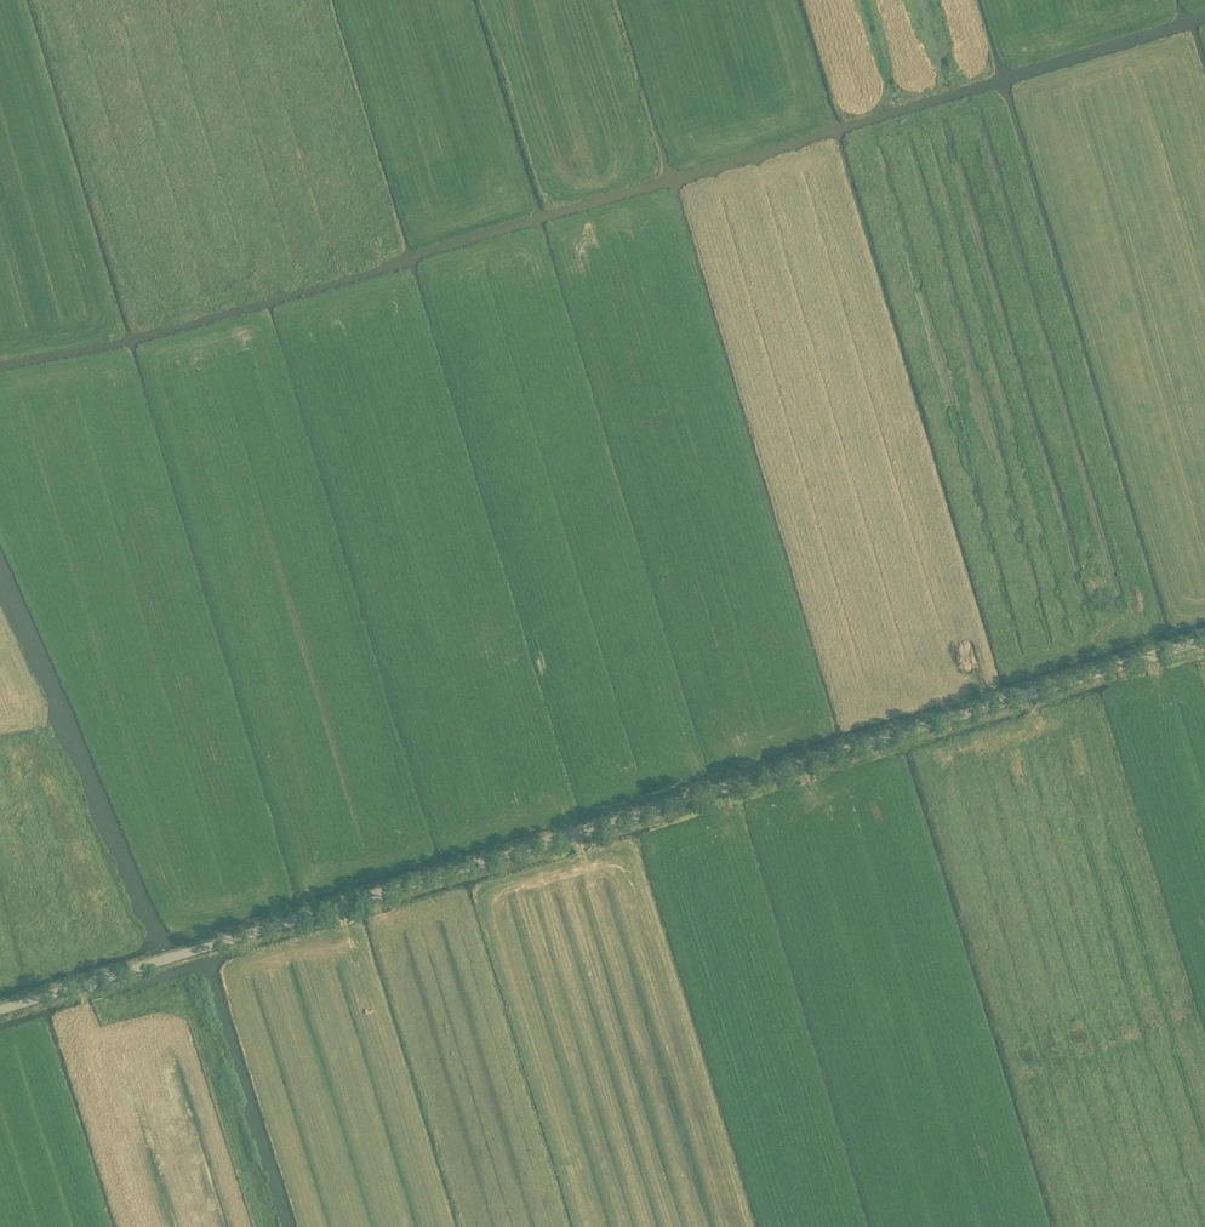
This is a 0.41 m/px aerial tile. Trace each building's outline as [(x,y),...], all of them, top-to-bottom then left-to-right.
[(1084,565),(1089,582),(1102,578),(1097,561),(1084,565)]
